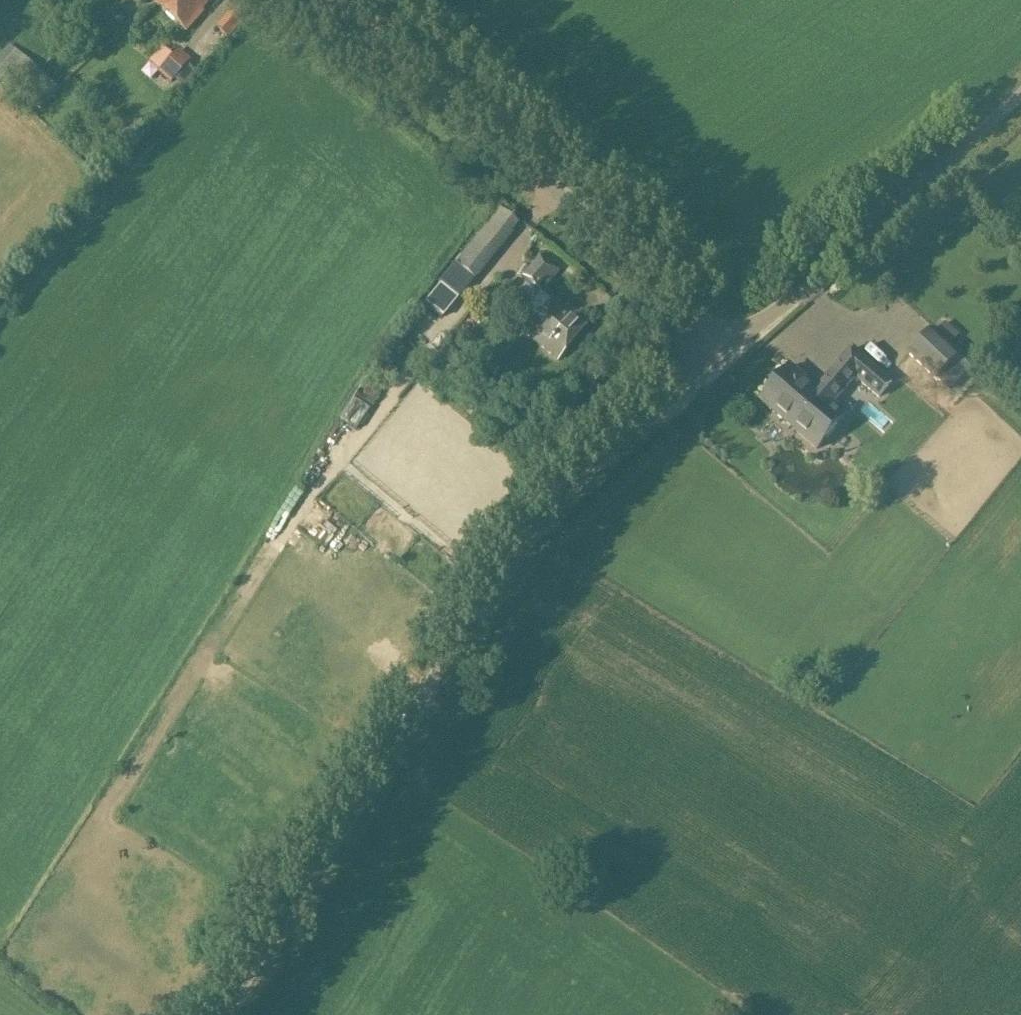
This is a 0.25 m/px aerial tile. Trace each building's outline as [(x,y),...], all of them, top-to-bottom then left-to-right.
[(211,0),(156,0),(153,3),(186,32),(204,12),(202,11),(211,0)] [(237,3),(215,29),(227,39),(249,13),(237,3)] [(177,47),(171,54),(161,46),(148,61),(171,81),(175,76),(183,84),(195,70),(186,62),(190,58),(177,47)] [(493,216),(470,244),(455,263),(475,281),(491,261),(513,234),(512,233),(518,224),(499,208),(493,216)] [(522,277),(542,293),(559,271),(538,256),(522,277)] [(425,304),(442,319),(459,299),(441,285),(425,304)] [(558,360),(585,327),(552,299),(524,333),(558,360)] [(962,356),(933,329),(909,355),(938,382),(939,381),(951,392),(973,369),(961,357),(962,356)] [(854,348),(818,390),(791,366),(761,401),(816,450),(847,414),(835,404),(857,379),(879,399),(894,382),(854,348)] [(340,419),(355,428),(367,407),(352,399),(340,419)]
